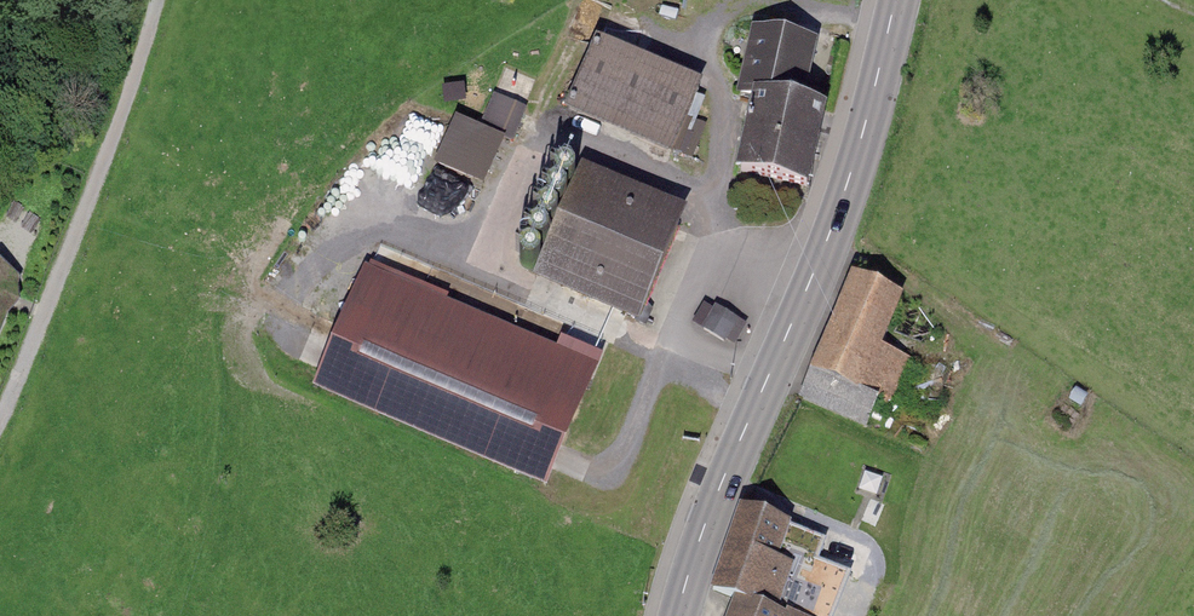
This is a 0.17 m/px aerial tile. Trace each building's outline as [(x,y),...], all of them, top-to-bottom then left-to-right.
[(748,89),(804,101),(815,46),(759,34),(748,89)] [(681,154),(712,80),(611,38),(580,111),(681,154)] [(497,88),(484,119),(457,108),(438,153),(499,179),(532,103),(497,88)] [(805,192),(822,105),(764,93),(747,181),(805,192)] [(638,322),(685,213),(585,170),(538,279),(638,322)] [(22,274),(0,265),(0,329),(22,274)] [(607,368),(370,267),(318,390),(555,490),(607,368)] [(904,306),(858,285),(817,377),(889,408),(909,363),(884,352),(904,306)] [(703,333),(725,346),(738,325),(715,311),(703,333)] [(792,521),(743,501),(709,584),(736,595),(777,612),(780,606),(796,566),(777,558),(792,521)] [(736,595),(728,615),(810,615),(787,607),(786,609),(780,606),(777,612),(736,595)]
